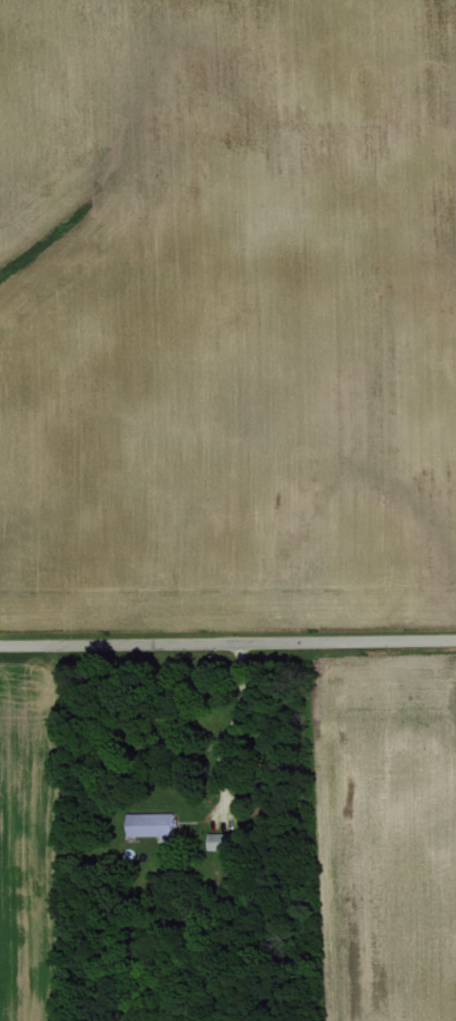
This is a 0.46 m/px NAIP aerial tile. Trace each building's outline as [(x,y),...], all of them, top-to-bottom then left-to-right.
[(126,837),(174,836),(173,811),(125,813),(126,837)] [(206,848),(228,849),(229,832),(207,832),(206,848)]
